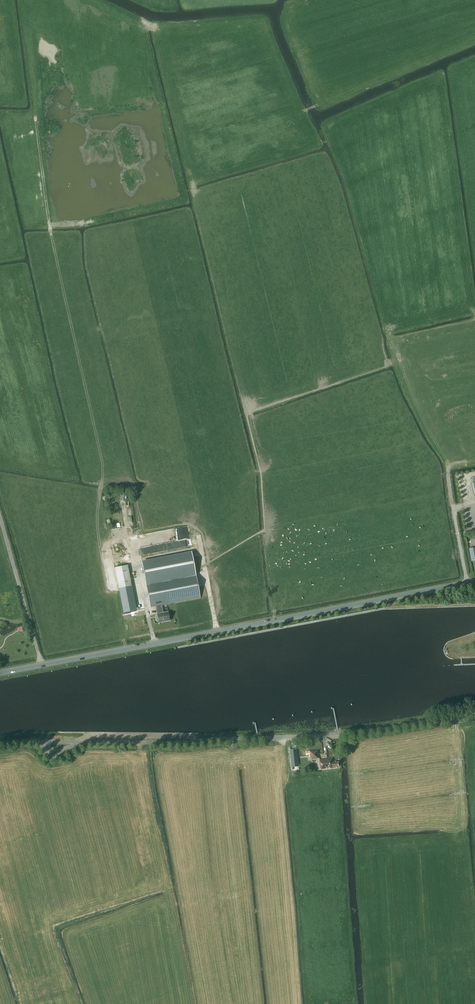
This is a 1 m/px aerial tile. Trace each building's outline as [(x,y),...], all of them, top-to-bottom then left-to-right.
[(141,561),(150,607),(156,606),(162,605),(200,598),(192,552),(141,561)] [(128,565),(115,567),(119,588),(132,586),(128,565)] [(135,591),(124,592),(127,607),(137,605),(135,591)] [(147,619),(145,604),(132,606),(133,621),(147,619)] [(162,605),(156,606),(157,614),(158,622),(169,621),(168,612),(163,613),(162,605)] [(339,766),(339,762),(336,762),(336,761),(333,761),(332,759),(320,759),(321,769),(327,769),(327,768),(330,768),(336,768),(336,767),(339,766)]
